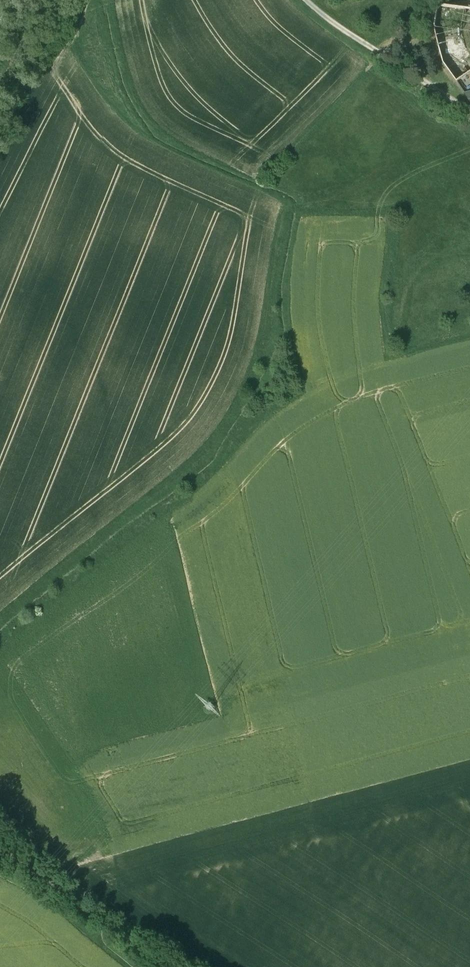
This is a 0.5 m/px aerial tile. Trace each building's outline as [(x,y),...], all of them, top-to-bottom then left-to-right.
[(438,2),(435,25),(444,61),(457,80),(469,71),(469,6),(438,2)]
